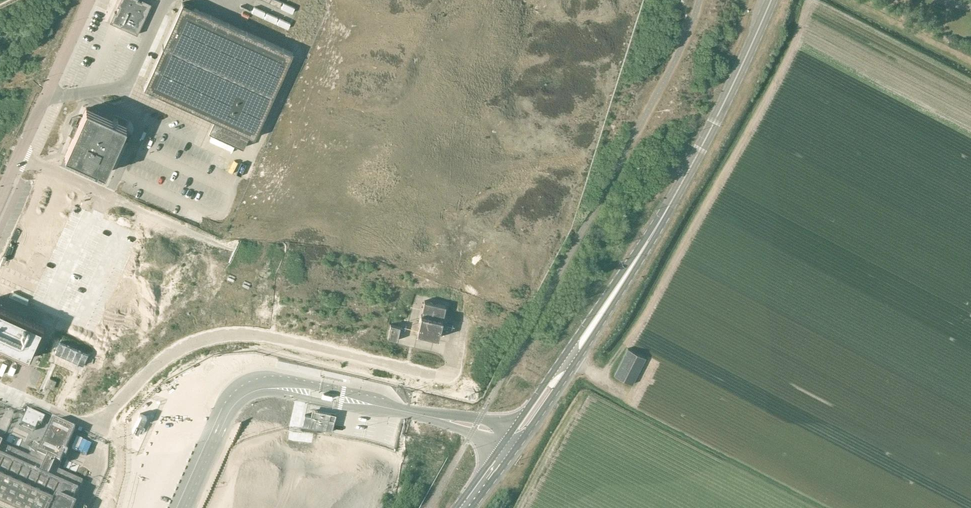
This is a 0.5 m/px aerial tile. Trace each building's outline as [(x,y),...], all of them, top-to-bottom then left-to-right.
[(117,6),(119,6),(117,11),(115,11),(110,22),(137,34),(151,3),(144,0),(142,0),(141,1),(139,0),(120,0),(117,6)] [(182,2),(144,87),(214,119),(208,132),(243,147),(249,134),(254,137),(293,52),(182,2)] [(126,125),(86,107),(65,154),(105,172),(126,125)] [(0,270),(0,284),(109,333),(154,232),(40,181),(0,270)] [(445,305),(424,300),(417,332),(438,337),(445,305)] [(0,307),(0,345),(29,358),(43,326),(0,307)] [(399,326),(390,324),(387,337),(396,339),(399,326)] [(94,348),(60,334),(55,345),(60,348),(55,359),(84,371),(94,348)] [(645,357),(627,348),(614,375),(632,383),(645,357)] [(56,380),(50,377),(46,385),(52,388),(56,380)] [(27,410),(20,424),(35,431),(38,424),(41,426),(45,418),(27,410)] [(2,444),(0,444),(0,507),(75,507),(71,506),(77,492),(78,493),(83,482),(58,471),(61,464),(60,464),(75,430),(53,420),(40,447),(34,443),(29,451),(31,452),(28,457),(2,445),(2,444)]
